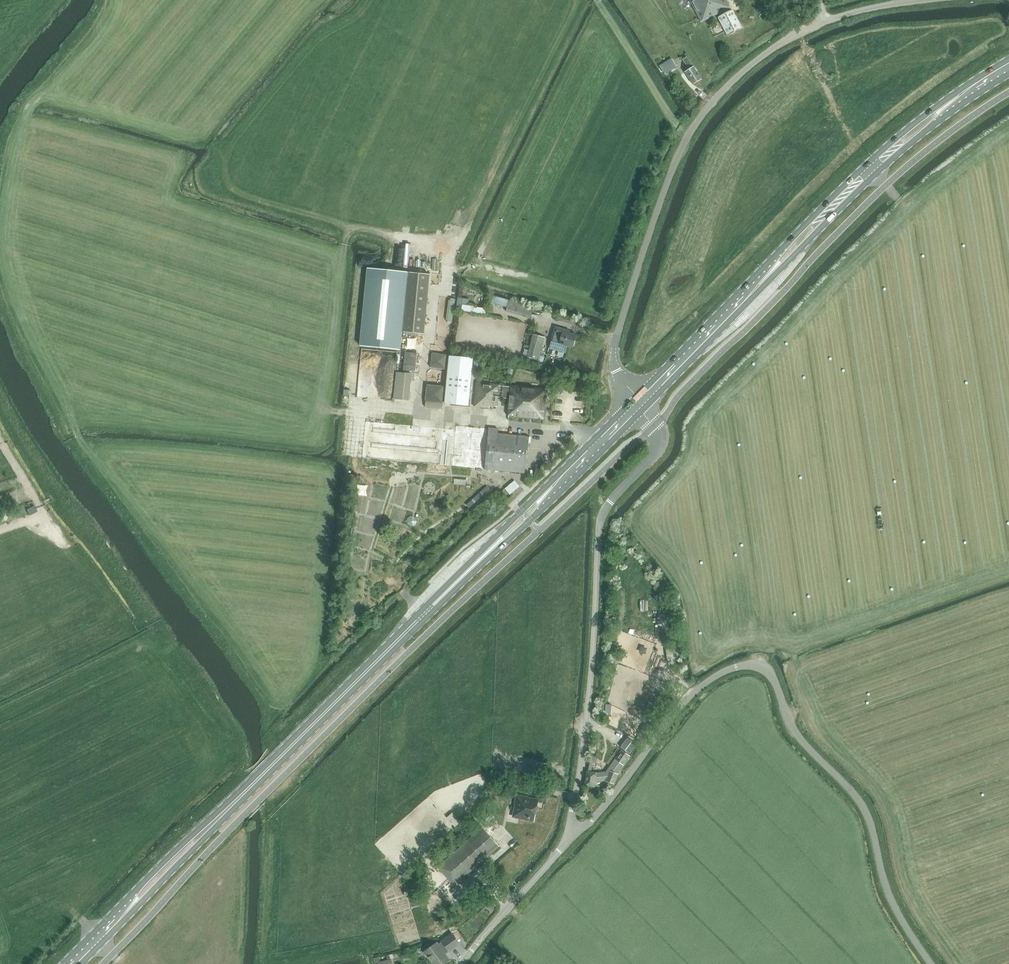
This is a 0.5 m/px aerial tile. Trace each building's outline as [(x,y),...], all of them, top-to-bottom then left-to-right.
[(701,22),(717,14),(719,17),(732,11),(726,0),(690,0),(701,22)] [(732,11),(719,17),(727,34),(729,33),(730,34),(734,32),(734,30),(740,27),(735,17),(735,15),(734,12),(733,12),(732,11)] [(683,60),(689,70),(685,73),(693,85),(701,79),(693,67),(687,57),(683,60)] [(676,67),(672,60),(671,59),(659,66),(663,74),(676,67)] [(368,268),(360,346),(400,350),(402,331),(403,332),(424,334),(430,274),(409,272),(368,268)] [(506,311),(530,318),(533,307),(509,300),(506,311)] [(462,304),(461,310),(485,314),(486,309),(462,304)] [(556,327),(552,342),(551,342),(549,348),(566,353),(568,346),(573,348),(576,336),(570,334),(571,331),(556,327)] [(533,334),(527,357),(530,358),(529,362),(537,365),(538,360),(539,360),(545,337),(533,334)] [(449,356),(444,404),(468,406),(473,358),(449,356)] [(396,372),(393,398),(403,399),(409,400),(411,373),(396,372)] [(476,384),(474,406),(489,408),(490,406),(497,407),(498,398),(510,399),(509,409),(508,417),(543,420),(546,390),(510,387),(477,382),(476,384)] [(488,428),(484,469),(520,473),(522,470),(524,456),(526,456),(528,438),(498,434),(498,429),(488,428)] [(381,431),(379,459),(403,462),(404,453),(413,454),(413,463),(478,469),(481,438),(469,437),(469,439),(460,438),(460,436),(416,432),(416,434),(381,431)] [(351,475),(349,483),(358,484),(359,476),(351,475)] [(645,725),(641,731),(647,734),(650,728),(645,725)] [(606,772),(596,774),(597,773),(588,772),(586,785),(595,787),(595,782),(605,780),(605,781),(614,784),(618,774),(624,766),(630,756),(622,750),(615,759),(606,772)] [(516,795),(513,816),(534,821),(538,801),(529,799),(529,798),(516,795)] [(482,827),(438,867),(455,886),(499,846),(482,827)] [(449,960),(444,954),(449,951),(449,952),(460,945),(453,934),(442,941),(442,942),(438,944),(437,943),(424,952),(429,960),(429,963),(430,963),(443,963),(449,960)]
